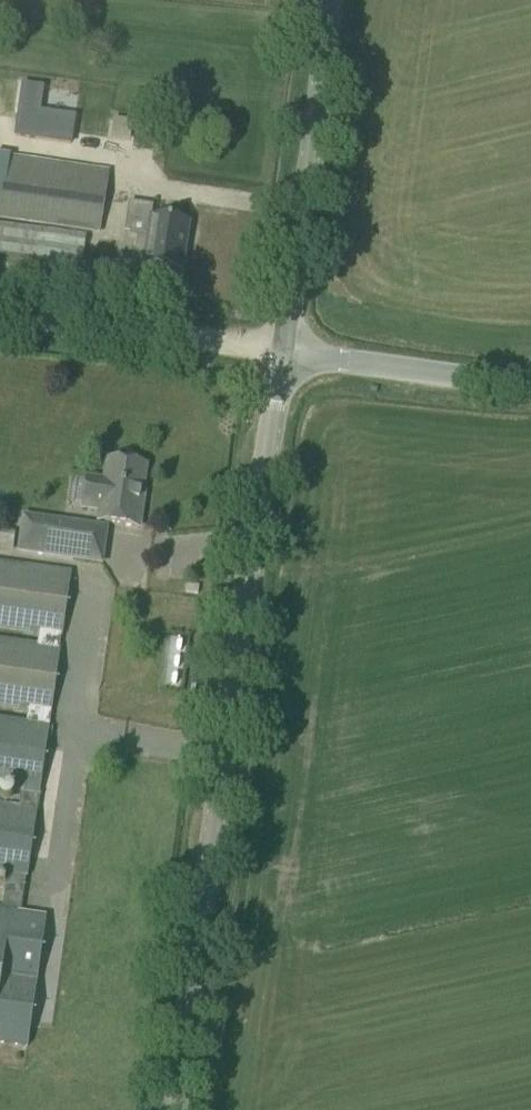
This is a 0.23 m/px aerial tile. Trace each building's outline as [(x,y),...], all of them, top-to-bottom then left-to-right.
[(37,84),(20,81),(12,134),(67,142),(71,115),(33,110),(37,84)] [(99,233),(107,173),(0,158),(0,219),(99,233)] [(132,270),(166,275),(167,269),(181,271),(188,225),(150,219),(150,223),(131,220),(129,237),(136,238),(132,270)] [(106,512),(104,523),(138,528),(142,502),(140,502),(145,466),(135,465),(135,460),(132,456),(127,454),(122,454),(118,458),(116,462),(107,461),(104,483),(96,482),(92,510),(106,512)] [(73,559),(77,526),(23,519),(19,552),(73,559)] [(71,572),(0,562),(0,629),(38,634),(60,637),(62,637),(71,572)] [(60,649),(59,648),(60,637),(38,634),(37,645),(0,640),(0,707),(28,711),(51,714),(60,649)] [(24,789),(39,791),(48,736),(51,736),(52,729),(49,728),(51,714),(28,711),(26,724),(0,720),(0,786),(24,789)] [(7,875),(25,877),(27,878),(39,791),(24,789),(21,811),(0,808),(0,874),(7,875)] [(2,1043),(28,1047),(47,916),(22,912),(20,912),(2,909),(0,909),(0,1043),(2,1043)]
